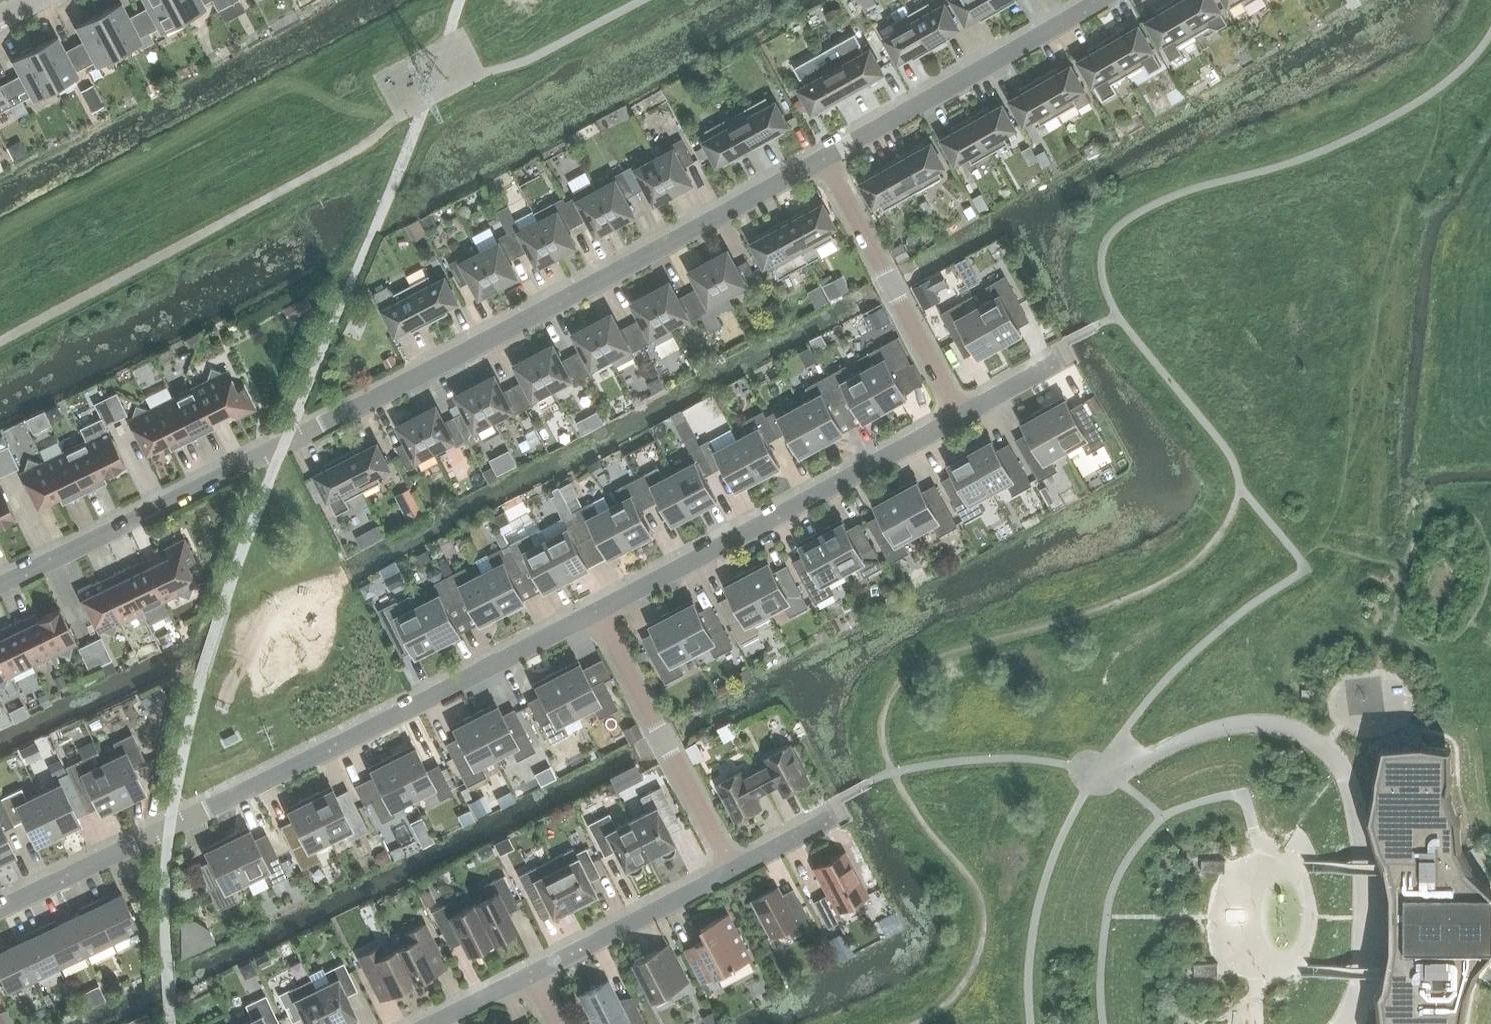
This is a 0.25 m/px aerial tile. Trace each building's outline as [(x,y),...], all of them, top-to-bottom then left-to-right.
[(139,16),(145,28),(157,22),(161,30),(182,19),(171,0),(145,0),(150,10),(139,16)] [(182,19),(202,8),(198,0),(171,0),(182,19)] [(217,9),(234,0),(212,0),(217,9)] [(866,14),(877,9),(872,0),(859,0),(866,14)] [(999,11),(992,0),(953,0),(965,22),(977,16),(980,20),(979,20),(980,22),(999,11)] [(999,11),(1017,0),(992,0),(999,11)] [(1194,35),(1174,0),(1171,0),(1154,10),(1155,11),(1156,10),(1158,15),(1147,22),(1170,61),(1182,54),(1177,45),(1194,35)] [(1194,35),(1208,27),(1217,29),(1227,24),(1213,0),(1174,0),(1194,35)] [(1254,0),(1225,0),(1228,4),(1224,7),(1231,19),(1246,10),(1244,6),(1254,0)] [(928,2),(910,13),(931,50),(949,39),(949,38),(948,38),(945,34),(957,27),(944,4),(932,11),(928,4),(929,3),(928,2)] [(118,3),(97,14),(118,53),(139,42),(134,34),(145,28),(139,16),(128,22),(118,3)] [(912,60),(931,50),(910,13),(891,23),(891,25),(892,24),(896,31),(884,38),(898,61),(909,54),(912,59),(911,59),(912,60)] [(87,44),(76,50),(82,62),(93,56),(97,64),(118,53),(97,14),(76,25),(87,44)] [(1124,28),(1105,38),(1126,75),(1144,64),(1149,73),(1161,66),(1138,26),(1126,33),(1124,29),(1124,28)] [(54,37),(34,48),(55,87),(75,76),(71,68),(82,62),(76,50),(65,56),(54,37)] [(1112,83),(1126,75),(1105,38),(1087,49),(1087,50),(1088,50),(1090,54),(1079,61),(1102,101),(1117,92),(1112,83)] [(860,44),(830,61),(849,96),(880,79),(879,77),(878,78),(876,75),(882,72),(870,50),(864,53),(860,46),(861,45),(860,44)] [(23,78),(12,84),(18,96),(29,90),(34,98),(55,87),(34,48),(32,49),(30,46),(20,52),(22,54),(13,59),(23,78)] [(819,113),(849,96),(830,61),(799,78),(800,79),(801,79),(805,86),(799,89),(812,111),(817,108),(819,111),(818,112),(819,113)] [(1056,67),(1037,78),(1057,115),(1075,105),(1077,108),(1089,102),(1089,103),(1091,102),(1070,66),(1058,73),(1056,68),(1056,67)] [(1040,125),(1057,115),(1037,78),(1018,88),(1019,90),(1020,89),(1022,94),(1011,100),(1024,123),(1035,117),(1040,124),(1039,124),(1040,125)] [(9,105),(7,102),(18,96),(12,84),(1,90),(0,88),(0,110),(9,105)] [(80,91),(86,102),(96,96),(91,86),(80,91)] [(1187,102),(1180,91),(1172,95),(1178,107),(1187,102)] [(766,97),(735,114),(754,149),(785,132),(784,131),(783,131),(782,128),(787,125),(775,103),(769,106),(765,99),(767,98),(766,97)] [(799,100),(792,104),(798,115),(805,110),(799,100)] [(987,106),(969,117),(990,154),(1008,143),(1008,142),(1007,142),(1003,135),(1015,128),(1002,105),(990,112),(987,108),(988,107),(987,106)] [(724,165),(754,149),(735,114),(705,130),(705,132),(706,131),(710,138),(704,142),(717,164),(722,161),(724,164),(723,164),(724,165)] [(971,164),(990,154),(969,117),(950,127),(950,128),(951,128),(954,133),(942,139),(955,162),(967,156),(971,163),(970,163),(971,164)] [(673,149),(655,159),(674,195),(674,194),(674,193),(692,183),(683,168),(694,162),(681,139),(670,145),(673,149)] [(924,142),(893,159),(913,194),(943,177),(943,176),(942,176),(937,169),(943,166),(931,144),(925,147),(923,144),(924,143),(924,142)] [(703,145),(696,149),(702,160),(709,157),(703,145)] [(1030,167),(1038,162),(1030,148),(1022,153),(1030,167)] [(1044,170),(1053,165),(1046,154),(1039,154),(1036,156),(1044,170)] [(673,195),(674,195),(655,159),(636,169),(634,165),(623,171),(636,193),(646,188),(654,203),(672,193),(673,195)] [(882,211),(913,194),(893,159),(863,176),(863,178),(865,177),(866,180),(861,183),(873,205),(879,202),(883,209),(882,210),(882,211)] [(615,181),(597,191),(616,226),(615,224),(633,215),(625,199),(636,193),(623,171),(612,176),(615,181)] [(576,196),(565,202),(577,225),(588,219),(596,235),(614,225),(615,227),(616,226),(597,191),(596,191),(591,183),(574,193),(576,196)] [(981,195),(972,200),(979,212),(988,207),(981,195)] [(577,225),(565,202),(536,218),(538,222),(557,257),(558,257),(557,256),(575,246),(567,230),(577,225)] [(816,203),(785,219),(804,254),(835,238),(834,236),(833,237),(829,230),(835,226),(823,204),(817,207),(815,204),(816,204),(816,203)] [(427,215),(421,218),(426,229),(433,226),(427,215)] [(773,271),(804,254),(785,219),(754,236),(755,237),(756,237),(758,240),(752,243),(764,265),(770,262),(774,270),(773,270),(773,271)] [(557,258),(557,257),(538,222),(520,232),(518,227),(507,233),(519,256),(529,250),(538,266),(556,256),(557,258)] [(508,261),(519,256),(507,233),(496,239),(498,243),(480,253),(499,288),(499,287),(517,277),(508,261)] [(898,258),(909,252),(903,241),(892,247),(898,258)] [(708,259),(708,260),(726,295),(745,285),(748,290),(759,284),(746,261),(736,267),(727,251),(709,261),(708,259)] [(498,289),(499,288),(480,253),(462,262),(459,258),(448,264),(460,287),(471,281),(479,297),(497,287),(498,289)] [(435,254),(429,258),(433,265),(439,262),(435,254)] [(699,287),(688,293),(700,316),(711,309),(709,305),(726,295),(708,260),(707,260),(708,262),(690,271),(699,287)] [(429,275),(410,285),(429,323),(448,313),(447,312),(445,308),(457,301),(444,278),(432,284),(429,277),(429,275)] [(834,277),(823,283),(830,298),(841,292),(834,277)] [(993,298),(978,307),(999,346),(1021,334),(1008,310),(1019,304),(1004,277),(987,287),(993,298)] [(936,293),(928,279),(912,288),(923,308),(935,302),(931,296),(936,293)] [(689,321),(700,316),(688,293),(677,298),(669,283),(651,292),(650,291),(668,327),(687,317),(689,321)] [(410,333),(429,323),(410,285),(395,293),(387,287),(375,293),(396,333),(408,327),(410,332),(410,333)] [(640,318),(630,324),(642,347),(653,341),(651,336),(668,327),(650,291),(649,292),(650,293),(632,303),(640,318)] [(307,294),(292,302),(298,313),(313,305),(307,294)] [(814,301),(817,306),(828,300),(826,294),(814,301)] [(978,358),(999,346),(978,307),(966,313),(960,302),(940,314),(954,340),(965,334),(978,358)] [(871,311),(879,326),(890,320),(882,305),(871,311)] [(592,322),(591,322),(610,358),(616,369),(634,359),(631,353),(642,347),(630,324),(619,330),(611,314),(593,324),(592,322)] [(592,368),(610,358),(591,322),(591,323),(592,324),(574,334),(582,350),(571,355),(583,378),(594,372),(592,368)] [(874,364),(864,369),(885,409),(906,397),(893,374),(911,364),(896,338),(868,353),(874,364)] [(534,353),(533,353),(552,389),(570,379),(572,384),(583,378),(571,355),(561,361),(552,345),(534,355),(534,353)] [(533,399),(552,389),(533,353),(532,354),(533,355),(515,365),(523,380),(513,386),(525,409),(536,403),(533,399)] [(846,365),(826,376),(840,403),(850,398),(863,421),(885,409),(864,369),(852,376),(846,365)] [(234,419),(254,409),(243,386),(235,390),(225,371),(222,372),(210,368),(206,380),(193,387),(210,421),(230,411),(234,419)] [(514,415),(525,409),(513,386),(502,392),(494,376),(476,385),(475,384),(493,420),(511,410),(514,415)] [(830,408),(840,403),(826,376),(805,388),(811,399),(801,404),(821,444),(843,432),(830,408)] [(493,420),(475,384),(474,384),(475,386),(457,395),(465,411),(454,417),(466,440),(477,434),(475,430),(493,420)] [(210,421),(193,387),(171,398),(192,440),(209,431),(205,423),(210,421)] [(115,420),(126,415),(115,392),(104,398),(115,420)] [(1094,393),(1085,399),(1093,412),(1102,406),(1094,393)] [(115,420),(104,398),(93,403),(103,426),(115,420)] [(192,440),(171,398),(149,409),(166,443),(171,441),(175,448),(192,440)] [(1052,403),(1042,409),(1064,451),(1081,441),(1087,452),(1104,443),(1082,403),(1071,409),(1065,399),(1053,406),(1052,403)] [(43,408),(50,421),(56,418),(59,410),(55,402),(43,408)] [(800,456),(821,444),(801,404),(779,416),(776,411),(766,416),(776,438),(787,432),(800,456)] [(144,454),(166,443),(149,409),(147,410),(135,406),(131,418),(127,419),(144,454)] [(416,414),(416,415),(434,451),(453,441),(455,445),(466,440),(454,417),(444,422),(435,407),(417,416),(416,414)] [(1049,459),(1064,451),(1042,409),(1032,414),(1034,416),(1022,423),(1028,434),(1017,440),(1039,479),(1056,470),(1049,459)] [(767,443),(776,438),(766,416),(763,411),(742,422),(748,433),(738,439),(758,478),(780,467),(767,443)] [(416,460),(434,451),(416,415),(415,415),(416,417),(398,426),(406,442),(396,447),(407,470),(418,464),(416,460)] [(700,445),(686,418),(676,423),(690,450),(700,445)] [(87,440),(85,441),(102,475),(124,465),(107,430),(103,432),(91,428),(87,440)] [(736,490),(758,478),(738,439),(715,451),(709,440),(700,445),(713,472),(723,466),(736,490)] [(978,445),(968,450),(990,492),(1007,483),(1013,494),(1030,484),(1008,445),(997,451),(991,440),(979,447),(978,445)] [(85,441),(63,451),(83,493),(101,485),(97,477),(102,475),(85,441)] [(362,444),(343,454),(363,492),(382,482),(381,481),(380,481),(377,474),(389,468),(377,444),(365,450),(362,446),(363,445),(362,444)] [(695,462),(674,473),(694,512),(716,501),(703,477),(713,472),(700,445),(690,450),(689,451),(695,462)] [(6,446),(0,449),(0,460),(6,473),(17,468),(6,446)] [(975,500),(990,492),(968,450),(958,455),(960,458),(948,464),(954,475),(943,481),(965,521),(981,511),(975,500)] [(63,451),(41,462),(57,497),(62,494),(66,502),(83,493),(63,451)] [(315,476),(328,499),(336,515),(350,508),(346,500),(363,492),(343,454),(324,464),(325,465),(328,469),(315,476)] [(36,507),(57,497),(41,462),(39,463),(27,459),(23,471),(19,473),(36,507)] [(482,469),(489,483),(499,477),(492,464),(482,469)] [(658,467),(636,479),(650,505),(660,500),(672,524),(694,512),(674,473),(664,478),(658,467)] [(650,505),(636,479),(615,490),(621,501),(610,506),(630,546),(652,535),(640,511),(650,505)] [(904,486),(894,491),(916,533),(933,524),(939,535),(956,525),(934,486),(923,492),(917,481),(905,488),(904,486)] [(410,487),(394,496),(408,522),(424,514),(410,487)] [(1053,501),(1046,487),(1040,490),(1048,504),(1053,501)] [(14,517),(0,488),(0,524),(14,517)] [(901,541),(916,533),(894,491),(884,496),(886,499),(874,505),(879,516),(868,522),(890,561),(907,552),(901,541)] [(608,558),(630,546),(610,506),(598,512),(592,502),(572,512),(575,518),(586,539),(596,534),(608,558)] [(564,522),(573,517),(567,505),(557,510),(564,522)] [(510,522),(504,511),(495,516),(500,527),(510,522)] [(576,544),(586,539),(575,518),(565,523),(567,529),(546,540),(566,580),(588,568),(576,544)] [(829,526),(820,531),(842,573),(858,565),(864,575),(881,566),(867,540),(856,546),(843,522),(831,528),(829,526)] [(383,536),(378,525),(367,531),(370,536),(359,542),(362,547),(383,536)] [(827,582),(842,573),(820,531),(810,537),(811,539),(799,545),(805,556),(794,562),(815,602),(832,593),(827,582)] [(501,548),(504,554),(511,551),(508,545),(502,534),(501,532),(495,536),(501,548)] [(545,591),(566,580),(546,540),(534,546),(529,535),(508,545),(511,551),(522,572),(532,567),(545,591)] [(167,556),(147,566),(163,601),(178,594),(188,598),(191,587),(196,585),(186,565),(194,561),(183,539),(163,549),(167,556)] [(492,568),(482,573),(502,613),(524,601),(512,577),(522,572),(511,551),(504,554),(501,548),(486,556),(492,568)] [(161,602),(163,601),(147,566),(142,569),(138,561),(120,569),(141,612),(143,611),(149,623),(167,614),(161,602)] [(446,576),(453,572),(447,561),(440,565),(446,576)] [(755,566),(745,571),(767,614),(784,605),(790,616),(807,607),(785,567),(774,573),(768,562),(756,569),(755,566)] [(441,571),(436,567),(430,570),(430,577),(435,580),(441,577),(441,571)] [(480,624),(502,613),(482,573),(471,579),(465,568),(445,578),(458,605),(468,600),(480,624)] [(102,588),(119,623),(141,612),(120,569),(103,578),(107,586),(102,588)] [(387,577),(392,587),(405,581),(399,571),(387,577)] [(752,622),(767,614),(745,571),(736,577),(737,579),(725,585),(730,596),(719,602),(741,642),(758,633),(752,622)] [(439,594),(418,605),(438,645),(460,634),(448,610),(458,605),(445,578),(434,583),(439,594)] [(115,624),(119,623),(102,588),(99,580),(77,591),(97,633),(102,631),(112,634),(115,624)] [(362,585),(366,594),(375,590),(371,581),(362,585)] [(681,606),(671,611),(693,653),(709,645),(715,656),(732,647),(711,607),(700,613),(694,602),(682,608),(681,606)] [(416,657),(438,645),(418,605),(402,614),(396,603),(379,611),(393,638),(404,633),(416,657)] [(59,609),(37,619),(54,654),(56,653),(68,657),(72,645),(76,643),(59,609)] [(677,662),(693,653),(671,611),(661,616),(662,619),(650,625),(663,649),(651,655),(665,682),(683,673),(677,662)] [(54,654),(37,619),(32,622),(29,614),(11,623),(32,665),(54,654)] [(0,628),(0,656),(9,676),(32,665),(11,623),(0,628)] [(165,629),(156,634),(161,643),(170,638),(165,629)] [(112,660),(101,636),(89,642),(100,665),(101,665),(111,660),(112,660)] [(100,665),(89,642),(77,648),(87,671),(100,665)] [(9,676),(0,656),(0,687),(3,689),(7,677),(9,676)] [(111,660),(101,665),(106,675),(116,671),(111,660)] [(564,667),(554,672),(576,714),(592,706),(598,717),(615,708),(601,681),(590,687),(577,663),(565,669),(564,667)] [(66,682),(61,671),(57,673),(55,678),(59,685),(66,682)] [(560,723),(576,714),(554,672),(544,677),(546,680),(534,686),(539,697),(528,703),(549,743),(566,734),(560,723)] [(160,700),(166,696),(159,686),(153,690),(160,700)] [(45,691),(37,696),(42,706),(50,702),(45,691)] [(482,709),(472,714),(494,757),(510,748),(516,759),(533,751),(512,710),(501,716),(496,705),(483,712),(482,709)] [(478,765),(494,757),(472,714),(463,719),(464,722),(452,728),(457,739),(446,744),(466,785),(484,776),(478,765)] [(629,741),(641,736),(634,723),(623,728),(629,741)] [(237,739),(234,732),(222,739),(225,745),(237,739)] [(119,754),(103,762),(122,803),(144,792),(132,768),(144,762),(131,735),(113,743),(119,754)] [(18,748),(25,762),(41,755),(34,740),(18,748)] [(704,758),(698,747),(696,743),(690,747),(686,749),(694,764),(704,758)] [(1490,897),(1489,892),(1484,886),(1482,885),(1479,881),(1477,879),(1474,876),(1469,870),(1467,868),(1466,864),(1464,862),(1461,859),(1459,855),(1458,853),(1458,851),(1458,848),(1458,846),(1458,843),(1455,832),(1455,830),(1456,825),(1455,820),(1454,815),(1451,808),(1451,803),(1449,798),(1447,793),(1446,790),(1445,788),(1445,786),(1447,781),(1447,779),(1447,776),(1447,774),(1447,765),(1447,763),(1446,758),(1445,753),(1444,750),(1442,749),(1439,747),(1437,746),(1432,746),(1427,745),(1425,744),(1422,743),(1421,745),(1411,745),(1411,744),(1408,744),(1405,745),(1401,746),(1399,747),(1394,746),(1391,747),(1389,748),(1386,749),(1385,751),(1383,756),(1381,764),(1380,771),(1379,776),(1378,778),(1378,788),(1376,795),(1376,800),(1376,802),(1375,804),(1373,810),(1373,814),(1373,817),(1373,819),(1374,825),(1377,829),(1378,831),(1378,835),(1378,838),(1378,845),(1384,846),(1384,860),(1389,860),(1389,874),(1394,874),(1394,877),(1398,877),(1397,879),(1399,886),(1399,890),(1399,893),(1397,897),(1396,901),(1396,906),(1396,909),(1397,911),(1399,917),(1399,919),(1398,921),(1397,926),(1395,930),(1395,933),(1398,941),(1398,943),(1399,945),(1399,947),(1399,950),(1397,956),(1398,959),(1394,959),(1394,962),(1389,962),(1389,976),(1384,976),(1384,990),(1378,990),(1378,992),(1379,996),(1380,998),(1381,1000),(1383,1003),(1383,1005),(1383,1013),(1384,1019),(1384,1021),(1383,1023),(1455,1023),(1456,1022),(1457,1017),(1459,1013),(1459,1010),(1459,1005),(1460,1003),(1462,996),(1464,990),(1464,987),(1465,985),(1466,983),(1468,979),(1469,975),(1472,968),(1475,964),(1480,959),(1481,957),(1484,953),(1486,951),(1488,950),(1490,948),(1490,946),(1490,914),(1490,897)] [(767,764),(755,770),(767,791),(778,785),(784,796),(809,782),(789,745),(764,759),(767,764)] [(400,751),(390,756),(412,798),(433,788),(439,799),(450,793),(437,766),(425,772),(413,747),(401,753),(400,751)] [(390,809),(412,798),(390,756),(380,761),(381,763),(369,769),(381,794),(370,799),(381,821),(393,815),(390,809)] [(64,767),(67,773),(77,794),(88,789),(100,813),(122,803),(103,762),(91,768),(85,757),(64,767)] [(549,765),(534,773),(541,788),(557,780),(549,765)] [(635,765),(632,766),(609,778),(610,778),(614,786),(616,791),(641,778),(639,773),(635,765)] [(755,797),(767,791),(755,770),(744,776),(741,771),(716,784),(736,821),(761,808),(755,797)] [(59,783),(38,793),(57,834),(79,823),(67,799),(77,794),(67,773),(57,778),(59,783)] [(646,811),(630,819),(648,856),(656,852),(657,854),(658,855),(660,856),(661,856),(663,857),(664,857),(666,857),(667,857),(669,856),(670,855),(671,854),(672,853),(673,851),(674,850),(674,848),(674,847),(674,845),(673,844),(673,843),(662,821),(674,814),(675,818),(675,819),(676,819),(660,786),(639,797),(646,811)] [(35,845),(57,834),(38,793),(26,799),(20,788),(0,798),(13,825),(23,820),(35,845)] [(318,792),(308,797),(329,840),(345,832),(348,838),(365,829),(355,807),(343,813),(331,789),(319,795),(318,792)] [(329,840),(308,797),(298,802),(299,804),(287,811),(292,821),(281,827),(301,868),(318,859),(312,848),(329,840)] [(468,802),(476,817),(486,812),(479,797),(468,802)] [(14,855),(3,830),(13,825),(0,798),(0,862),(14,855)] [(640,860),(648,856),(630,819),(615,828),(608,814),(587,824),(603,856),(604,855),(603,855),(602,852),(612,846),(623,869),(624,869),(625,870),(626,872),(627,873),(628,873),(630,874),(632,874),(633,874),(635,874),(636,873),(638,872),(639,871),(640,870),(641,868),(641,867),(641,865),(641,864),(641,862),(640,860)] [(235,833),(225,838),(246,881),(262,873),(267,884),(285,875),(265,835),(254,840),(248,830),(236,836),(235,833)] [(513,848),(507,836),(493,843),(499,855),(513,848)] [(229,889),(246,881),(225,838),(215,843),(216,845),(204,851),(209,862),(198,867),(217,908),(235,900),(229,889)] [(398,844),(388,848),(393,858),(403,854),(398,844)] [(582,844),(550,860),(555,869),(573,905),(595,894),(586,877),(596,872),(598,876),(598,877),(599,876),(585,849),(582,844)] [(827,894),(813,902),(827,928),(841,920),(836,911),(866,895),(843,852),(813,868),(827,894)] [(550,860),(518,876),(521,881),(534,908),(535,908),(535,907),(534,908),(533,904),(543,899),(551,916),(573,905),(555,869),(550,860)] [(1226,860),(1203,860),(1203,871),(1226,872),(1226,860)] [(487,897),(472,904),(491,942),(515,929),(505,908),(515,903),(502,876),(482,886),(487,897)] [(812,926),(800,904),(788,911),(776,888),(751,901),(770,936),(786,928),(790,937),(812,926)] [(418,893),(424,906),(432,902),(427,889),(418,893)] [(105,901),(103,897),(92,902),(110,941),(137,928),(121,894),(105,901)] [(139,899),(131,903),(135,910),(142,907),(139,899)] [(490,942),(491,942),(472,904),(457,912),(452,901),(431,912),(444,939),(456,933),(467,954),(477,949),(479,953),(492,947),(490,942)] [(110,941),(92,902),(81,907),(84,912),(68,919),(84,953),(110,941)] [(877,922),(885,936),(902,927),(895,913),(877,922)] [(704,939),(683,950),(700,982),(728,968),(728,970),(732,967),(732,966),(749,957),(726,914),(698,929),(699,930),(704,939)] [(51,922),(40,927),(58,965),(84,953),(68,919),(53,926),(51,922)] [(407,943),(395,949),(412,983),(420,979),(424,980),(429,978),(431,973),(434,972),(444,967),(434,947),(423,924),(403,934),(407,943)] [(31,936),(16,944),(32,978),(58,965),(40,927),(29,932),(31,936)] [(827,942),(822,931),(814,935),(820,946),(827,942)] [(852,953),(841,932),(828,939),(839,960),(852,953)] [(32,978),(16,944),(1,951),(0,949),(0,978),(6,990),(32,978)] [(655,951),(631,963),(650,1000),(686,981),(674,957),(667,944),(655,951)] [(378,946),(358,956),(370,979),(380,999),(390,994),(393,992),(397,994),(402,991),(403,987),(412,983),(395,949),(383,955),(378,946)] [(259,969),(270,964),(264,953),(253,958),(259,969)] [(244,974),(249,976),(256,973),(250,961),(240,966),(244,974)] [(315,989),(332,1023),(336,1023),(355,1015),(343,992),(353,987),(355,990),(355,991),(356,991),(342,963),(323,972),(328,982),(315,989)] [(1219,963),(1214,963),(1196,963),(1196,975),(1219,975),(1219,963)] [(578,995),(593,1023),(644,1023),(633,1001),(620,1008),(607,981),(578,995)] [(315,989),(302,995),(297,985),(278,995),(291,1022),(292,1022),(292,1021),(291,1021),(290,1018),(300,1013),(305,1023),(332,1023),(315,989)] [(242,1023),(276,1023),(277,1023),(278,1023),(265,996),(245,1005),(251,1019),(242,1023)] [(1,1023),(11,1023),(4,1009),(0,1011),(0,1023),(1,1023)]
